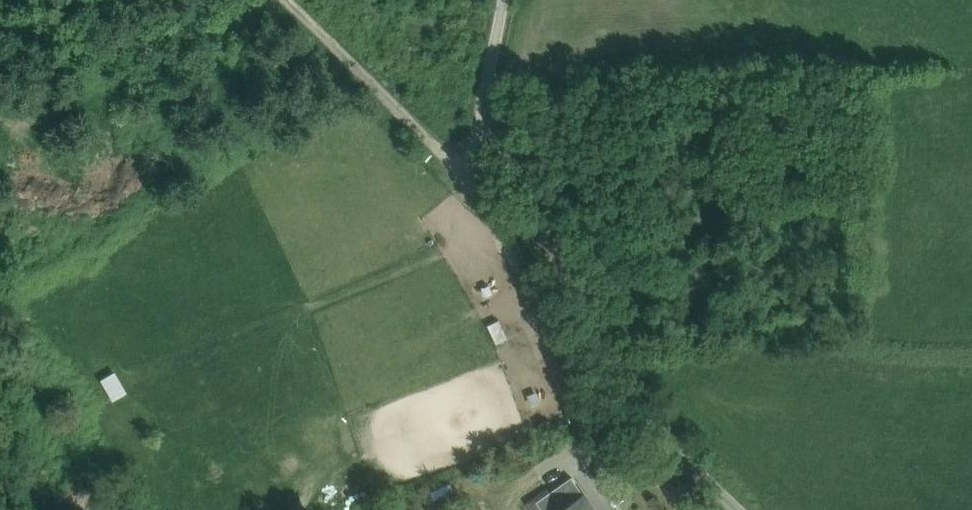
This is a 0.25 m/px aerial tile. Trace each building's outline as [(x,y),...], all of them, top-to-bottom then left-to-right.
[(113,400),(129,391),(118,371),(101,379),(113,400)] [(536,502),(542,509),(560,509),(582,495),(570,478),(536,502)] [(560,509),(593,509),(582,495),(560,509)]
